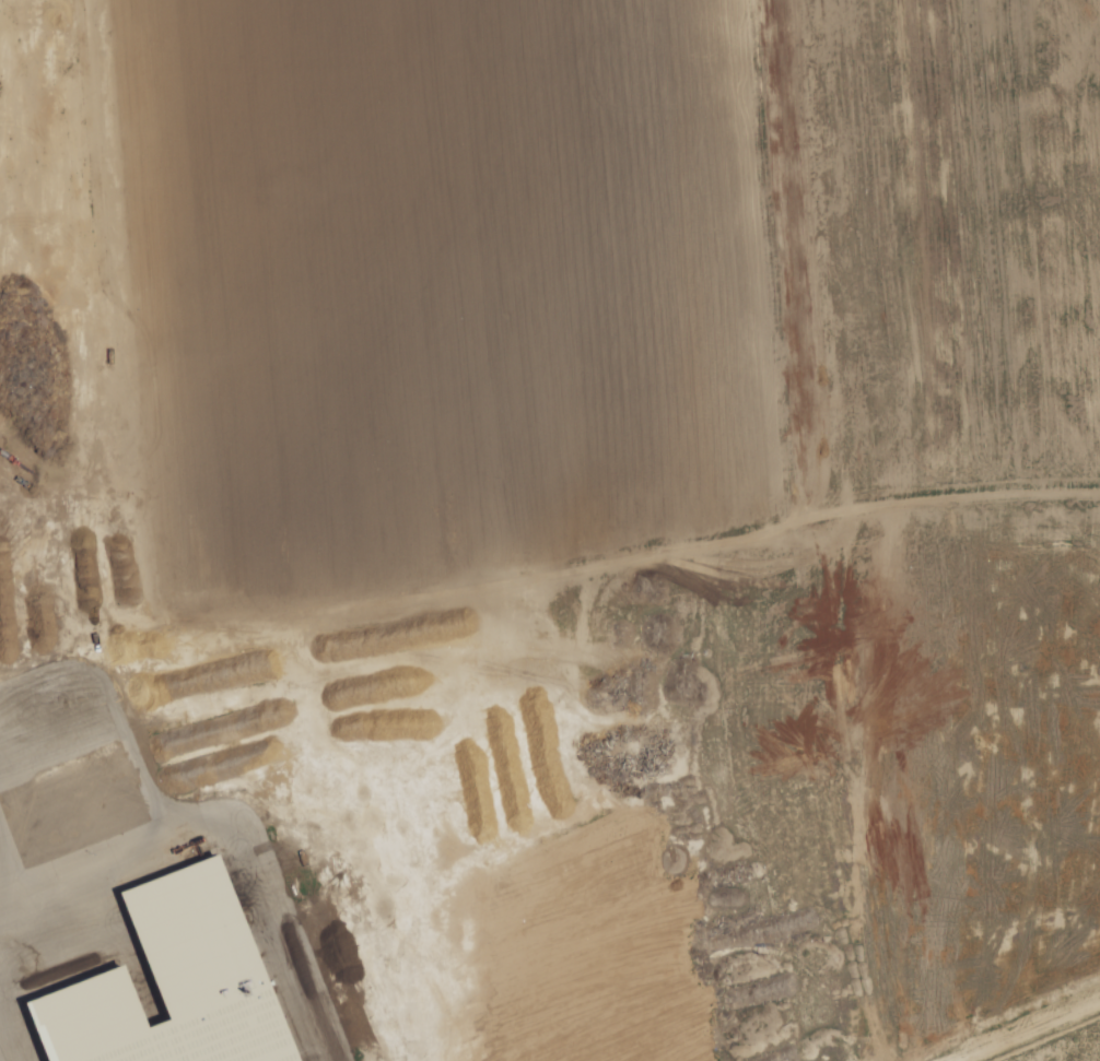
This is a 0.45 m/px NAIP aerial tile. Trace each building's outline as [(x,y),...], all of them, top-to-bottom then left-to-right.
[(215,844),(299,1060),(46,1060),(20,993),(118,955),(142,1017),(164,1010),(115,882),(215,844)]
